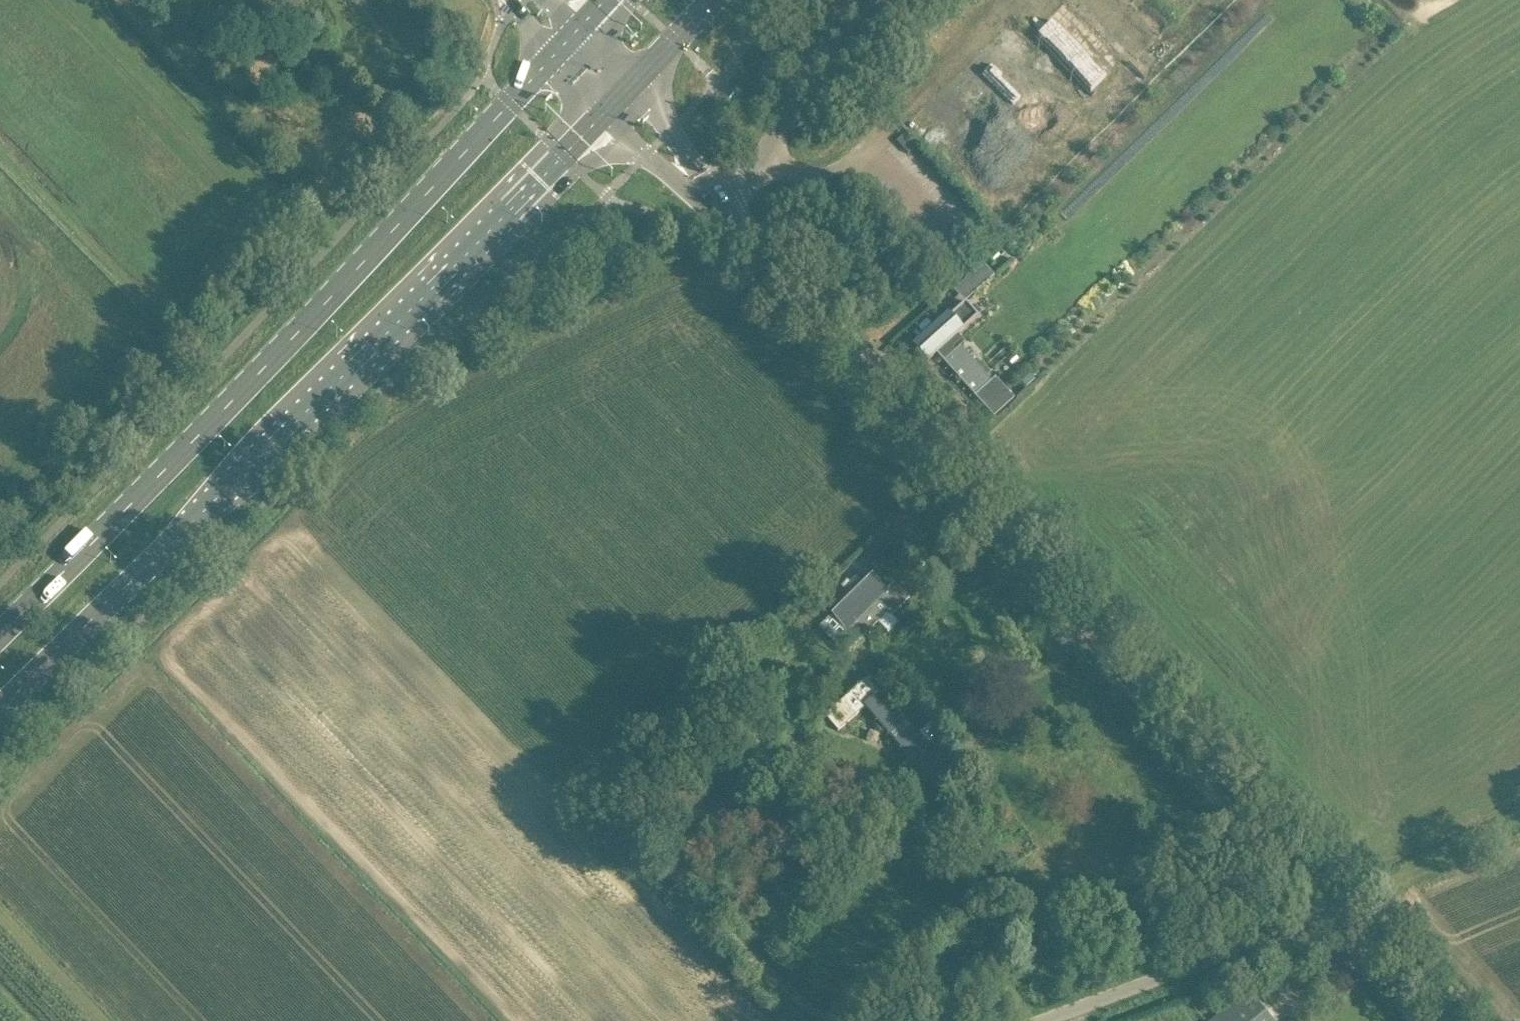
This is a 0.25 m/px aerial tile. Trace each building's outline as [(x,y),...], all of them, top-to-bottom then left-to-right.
[(955,311),(995,276),(975,255),(936,290),(955,311)] [(950,316),(948,314),(912,347),(927,363),(936,355),(944,363),(950,356),(965,343),(958,335),(978,317),(965,302),(950,316)] [(995,378),(975,397),(994,418),(1015,399),(995,378)] [(831,615),(847,631),(858,642),(888,612),(891,616),(909,598),(895,583),(888,591),(869,572),(868,572),(871,575),(831,615)] [(867,679),(852,692),(822,718),(822,719),(825,716),(838,731),(865,707),(937,789),(952,776),(961,786),(962,785),(928,747),(945,732),(945,731),(939,735),(930,724),(918,735),(865,675),(864,675),(867,679)] [(1246,992),(1212,1020),(1271,1020),(1246,992)]
